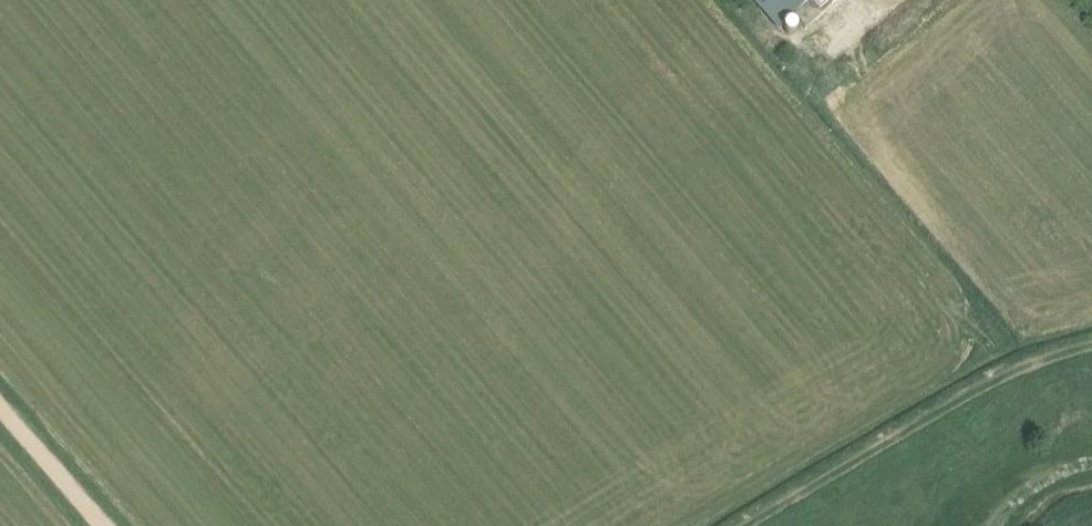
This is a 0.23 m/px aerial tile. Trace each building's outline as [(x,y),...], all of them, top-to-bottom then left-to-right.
[(778,31),(797,14),(809,27),(839,0),(751,0),(778,31)]
